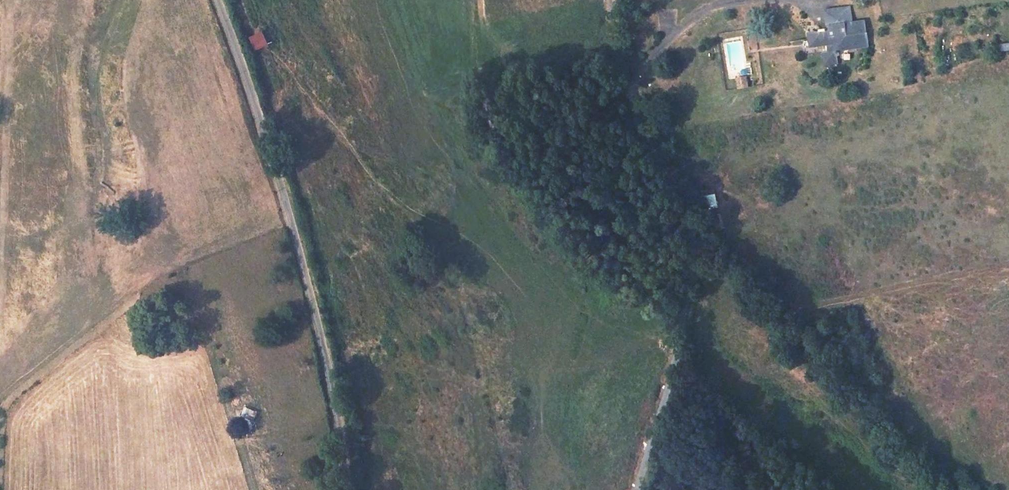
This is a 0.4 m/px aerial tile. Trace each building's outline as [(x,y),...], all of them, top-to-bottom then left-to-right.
[(858,22),(854,4),(829,8),(832,27),(858,22)] [(874,44),(870,19),(858,22),(832,27),(832,29),(811,32),(813,44),(831,41),(832,50),(826,51),(828,65),(845,62),(843,49),(874,44)] [(264,31),(250,36),(255,50),(270,45),(264,31)] [(737,88),(749,87),(748,76),(736,77),(737,88)] [(246,415),(256,417),(258,410),(247,408),(246,415)]
